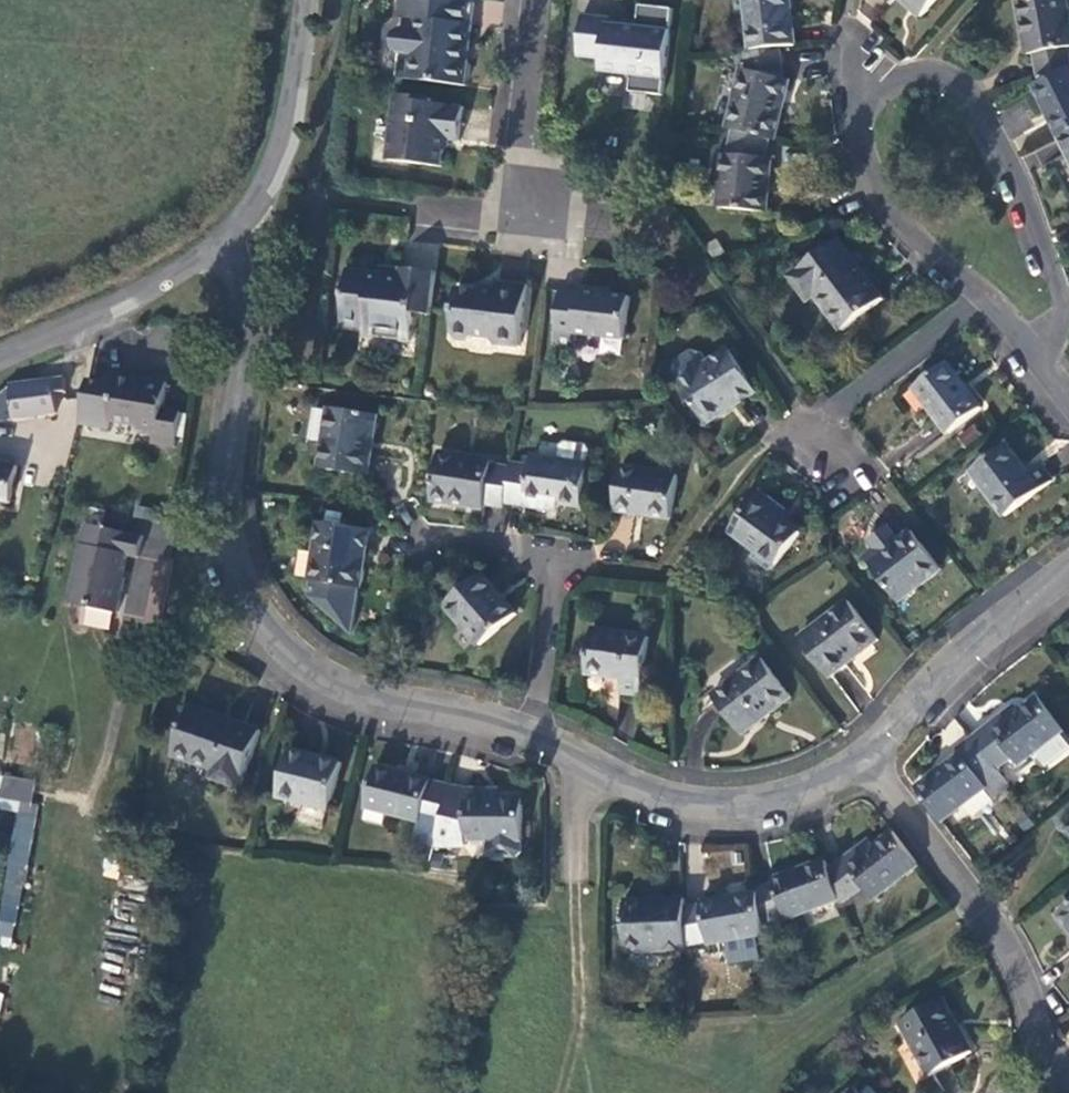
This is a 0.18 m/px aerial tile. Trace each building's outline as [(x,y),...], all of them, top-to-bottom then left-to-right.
[(401,80),(468,89),(469,88),(471,65),(467,65),(469,52),(471,52),(474,29),(476,29),(479,7),(432,1),(431,6),(418,4),(418,0),(404,0),(401,20),(408,21),(407,32),(405,32),(399,36),(397,49),(402,55),(404,55),(401,80)] [(798,46),(791,0),(746,0),(754,52),(781,49),(798,46)] [(924,18),(940,0),(904,0),(924,18)] [(1068,71),(1068,7),(1068,0),(1026,0),(1027,4),(1020,5),(1030,58),(1038,57),(1043,84),(1068,71)] [(617,21),(588,18),(583,58),(611,61),(610,70),(638,73),(635,95),(668,98),(678,12),(645,8),(643,29),(616,26),(617,21)] [(754,52),(748,52),(751,71),(743,70),(728,131),(736,132),(769,141),(776,142),(792,81),(786,80),(781,49),(754,52)] [(1043,84),(1037,88),(1062,138),(1068,134),(1068,71),(1043,84)] [(433,101),(398,97),(389,163),(444,170),(446,150),(443,150),(444,142),(461,144),(466,110),(432,106),(433,101)] [(764,160),(769,141),(736,132),(730,156),(726,156),(721,211),(767,214),(774,162),(764,160)] [(885,299),(840,240),(791,276),(810,302),(817,297),(844,331),(885,299)] [(433,316),(439,273),(403,269),(403,273),(395,272),(394,277),(383,276),(383,275),(350,271),(343,326),(366,328),(365,337),(412,342),(416,314),(433,316)] [(522,349),(529,287),(498,283),(497,289),(488,288),(482,293),(459,290),(453,335),(458,341),(470,342),(476,338),(491,339),(496,346),(522,349)] [(583,291),(563,289),(556,343),(578,345),(580,331),(628,337),(633,294),(605,291),(605,288),(584,286),(583,291)] [(707,364),(678,383),(706,424),(758,391),(730,350),(707,364)] [(701,355),(691,353),(675,363),(672,374),(678,383),(707,364),(701,355)] [(982,407),(948,364),(914,391),(949,434),(982,407)] [(117,369),(110,393),(118,395),(113,413),(138,421),(142,428),(156,431),(153,441),(175,447),(185,414),(168,408),(175,383),(156,377),(155,380),(117,369)] [(15,386),(19,419),(62,413),(59,393),(71,392),(69,378),(15,386)] [(376,414),(330,409),(322,470),(368,477),(376,414)] [(30,455),(67,458),(68,443),(31,441),(30,455)] [(1007,445),(972,474),(1007,516),(1053,480),(1041,464),(1030,472),(1007,445)] [(506,505),(511,467),(493,464),(494,460),(439,451),(431,502),(486,511),(486,506),(505,509),(506,505)] [(531,466),(512,464),(511,467),(506,505),(560,512),(561,504),(581,507),(587,466),(533,457),(531,466)] [(13,504),(19,466),(0,464),(0,501),(13,504)] [(679,476),(621,468),(616,511),(673,519),(679,476)] [(761,493),(732,531),(777,565),(801,533),(778,514),(781,508),(761,493)] [(370,529),(321,523),(312,583),(361,590),(370,529)] [(145,539),(87,526),(70,605),(118,616),(126,580),(123,580),(128,557),(140,560),(145,539)] [(870,541),(875,550),(881,557),(871,566),(902,603),(942,571),(912,532),(898,543),(887,529),(870,541)] [(881,557),(875,550),(866,558),(871,566),(881,557)] [(516,613),(483,575),(446,608),(480,645),(516,613)] [(850,603),(802,640),(832,677),(878,641),(850,603)] [(651,640),(593,631),(588,675),(620,680),(619,693),(643,696),(651,640)] [(763,659),(714,698),(744,736),(793,698),(763,659)] [(973,739),(996,770),(1012,758),(1019,766),(1036,753),(1047,768),(1068,751),(1068,743),(1062,733),(1065,731),(1040,698),(1011,720),(1006,713),(973,739)] [(264,732),(191,708),(174,756),(217,770),(215,779),(245,788),(264,732)] [(962,755),(917,789),(942,823),(987,787),(996,797),(1011,788),(996,770),(973,739),(959,751),(962,755)] [(343,762),(291,750),(279,797),(331,810),(343,762)] [(425,820),(442,825),(443,822),(451,787),(432,783),(432,781),(375,767),(365,808),(424,823),(425,820)] [(442,825),(436,848),(466,847),(466,842),(489,841),(525,841),(525,799),(489,798),(489,790),(469,791),(451,787),(443,822),(442,825)] [(1,799),(0,806),(0,810),(21,814),(11,864),(29,868),(39,819),(33,818),(36,806),(1,799)] [(874,900),(919,865),(894,832),(868,853),(863,848),(833,871),(843,900),(845,905),(865,889),(874,900)] [(525,852),(525,841),(489,841),(489,852),(495,858),(520,858),(525,852)] [(702,877),(743,878),(743,843),(703,842),(702,877)] [(760,889),(766,924),(786,916),(787,920),(843,900),(833,871),(828,858),(772,878),(773,883),(759,887),(760,889)] [(710,946),(767,934),(766,924),(760,889),(702,902),(703,905),(687,908),(689,944),(708,941),(710,946)] [(627,952),(689,948),(689,944),(687,908),(687,898),(626,901),(627,952)] [(1059,915),(1068,929),(1068,907),(1059,915)] [(944,1002),(901,1026),(933,1079),(974,1056),(944,1002)]
